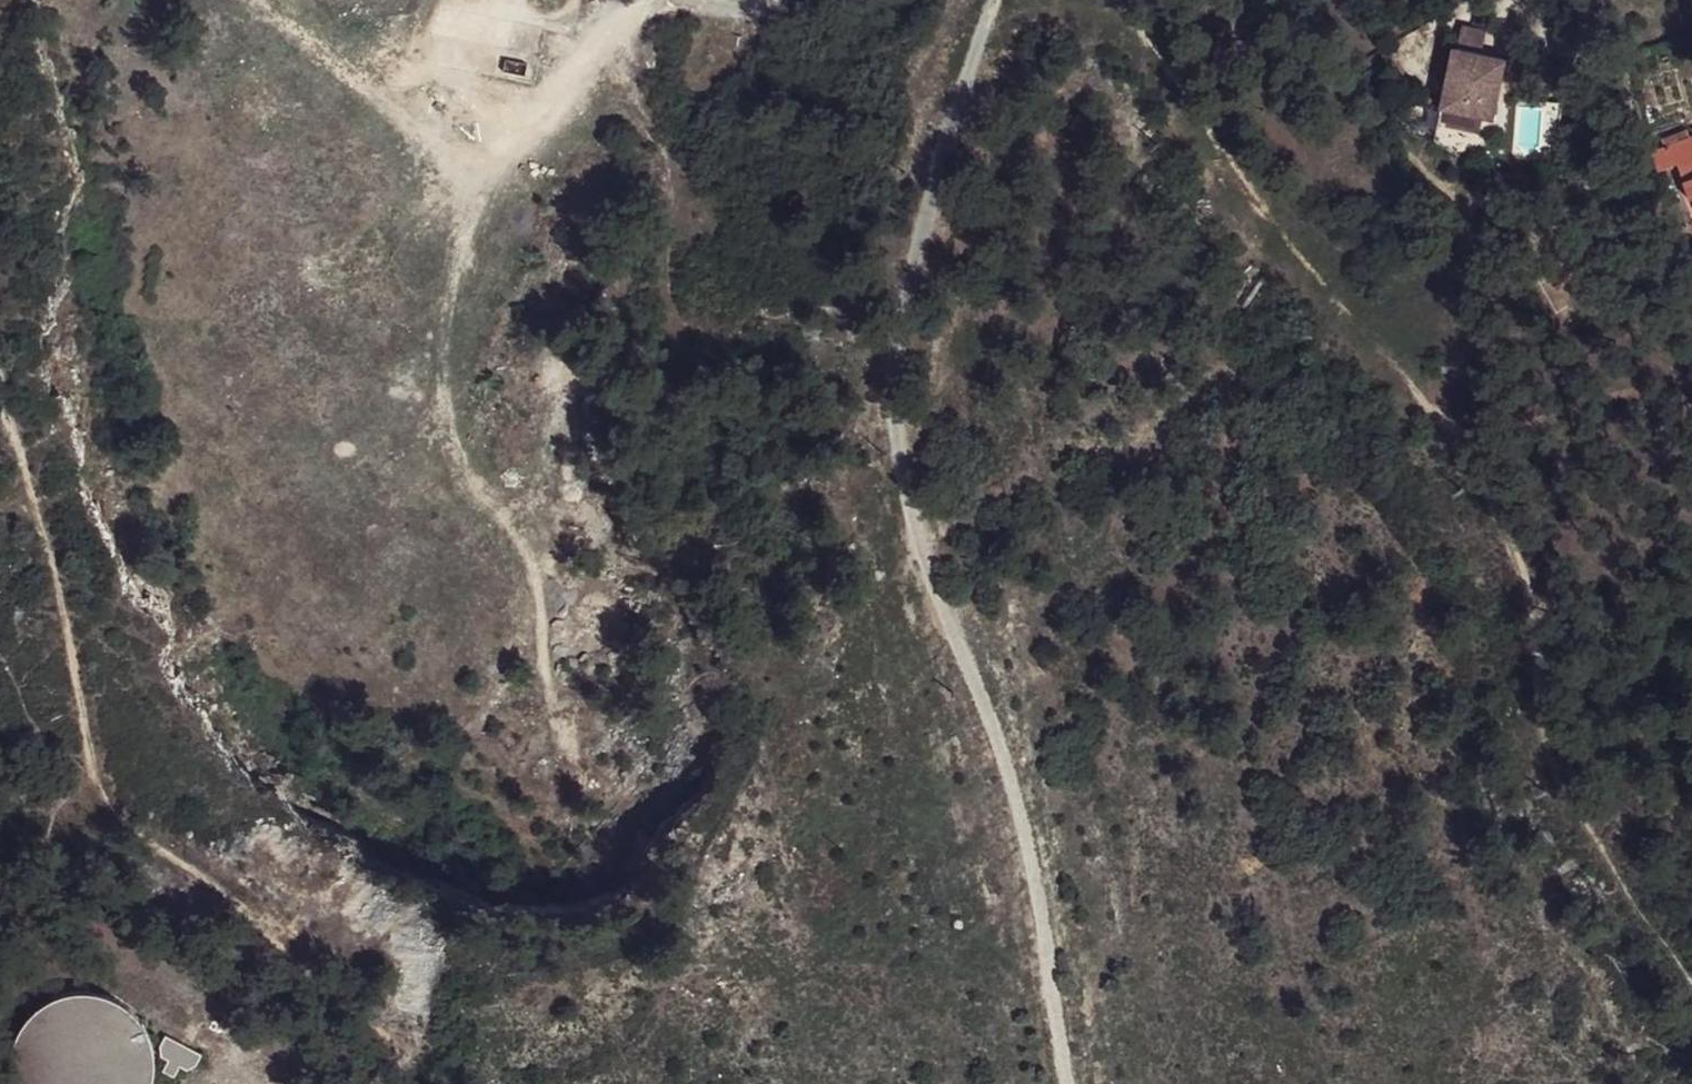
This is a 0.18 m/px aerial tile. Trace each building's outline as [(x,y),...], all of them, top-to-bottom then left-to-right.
[(1327,46),(1340,43),(1339,30),(1326,35),(1318,44),(1327,46)] [(1506,59),(1454,49),(1442,110),(1494,120),(1506,59)] [(1658,146),(1664,158),(1684,151),(1691,171),(1691,132),(1658,146)] [(165,1065),(164,1050),(159,1036),(152,1023),(143,1011),(131,1002),(118,995),(104,990),(89,989),(74,990),(59,995),(46,1002),(34,1011),(25,1023),(18,1036),(13,1050),(12,1065),(13,1080),(14,1083),(163,1083),(164,1080),(165,1065)] [(177,1040),(169,1055),(179,1066),(174,1076),(185,1080),(189,1073),(203,1074),(210,1058),(177,1040)]
